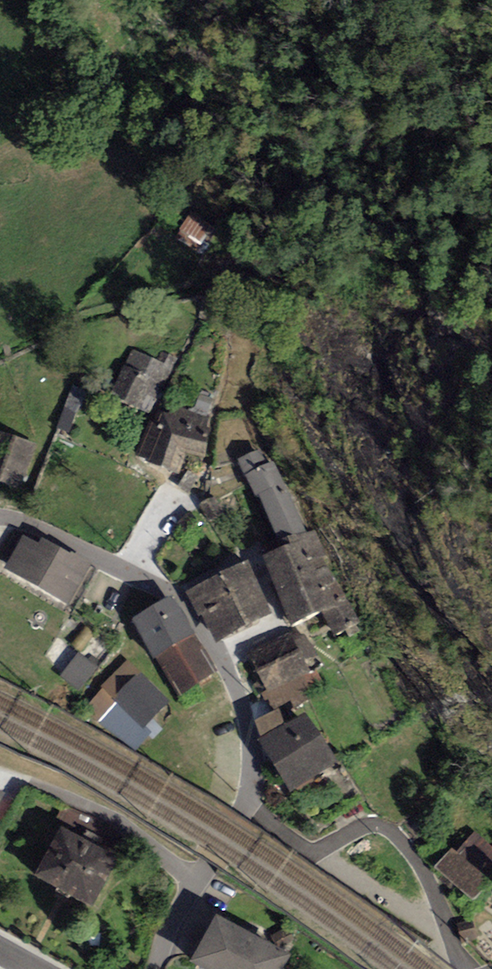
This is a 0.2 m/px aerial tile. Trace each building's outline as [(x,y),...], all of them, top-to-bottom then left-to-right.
[(156,365),(134,355),(114,396),(138,407),(143,397),(156,402),(176,361),(162,354),(156,365)] [(160,417),(144,455),(178,470),(186,451),(200,457),(209,436),(201,433),(207,420),(176,406),(169,421),(160,417)] [(0,436),(0,482),(18,488),(33,447),(0,436)] [(238,458),(245,475),(268,465),(261,448),(238,458)] [(268,465),(245,475),(255,495),(259,493),(279,542),(288,539),(307,532),(274,461),(268,465)] [(224,515),(214,496),(199,503),(208,523),(224,515)] [(307,532),(288,539),(290,544),(263,554),(277,588),(329,567),(314,529),(307,532)] [(23,535),(4,569),(68,605),(87,571),(91,564),(42,537),(38,544),(23,535)] [(218,646),(272,615),(243,564),(188,595),(218,646)] [(360,623),(329,567),(277,588),(289,626),(321,610),(334,637),(360,623)] [(131,618),(178,696),(217,670),(173,595),(131,618)] [(275,710),(320,691),(302,646),(256,664),(275,710)] [(97,667),(77,653),(60,677),(81,691),(97,667)] [(143,728),(169,700),(127,658),(100,686),(143,728)] [(269,750),(290,785),(328,761),(308,727),(269,750)] [(491,870),(491,852),(473,835),(443,870),(472,894),(491,870)] [(115,863),(62,836),(40,879),(93,905),(115,863)] [(218,924),(197,960),(213,968),(277,968),(282,960),(218,924)]
